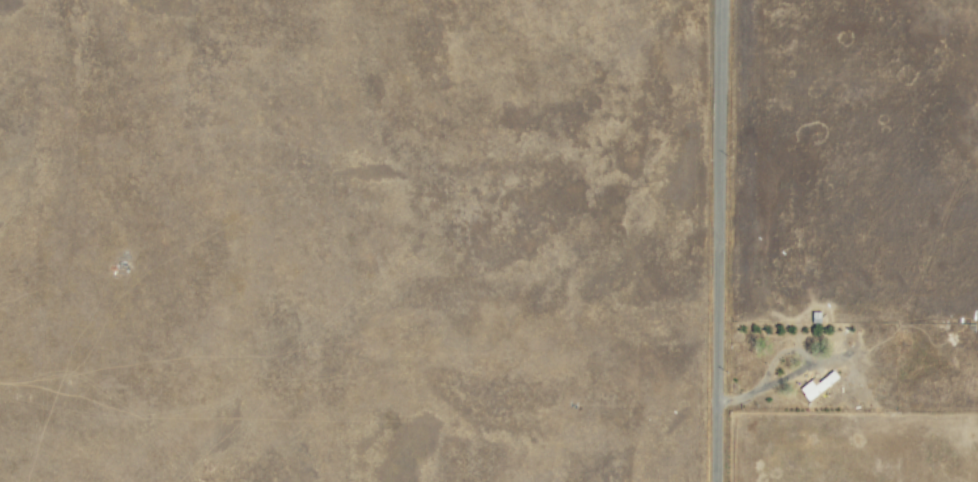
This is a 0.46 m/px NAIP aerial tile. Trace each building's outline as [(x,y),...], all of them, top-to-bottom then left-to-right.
[(836,378),(829,370),(814,382),(811,377),(796,389),(806,402),(836,378)]
